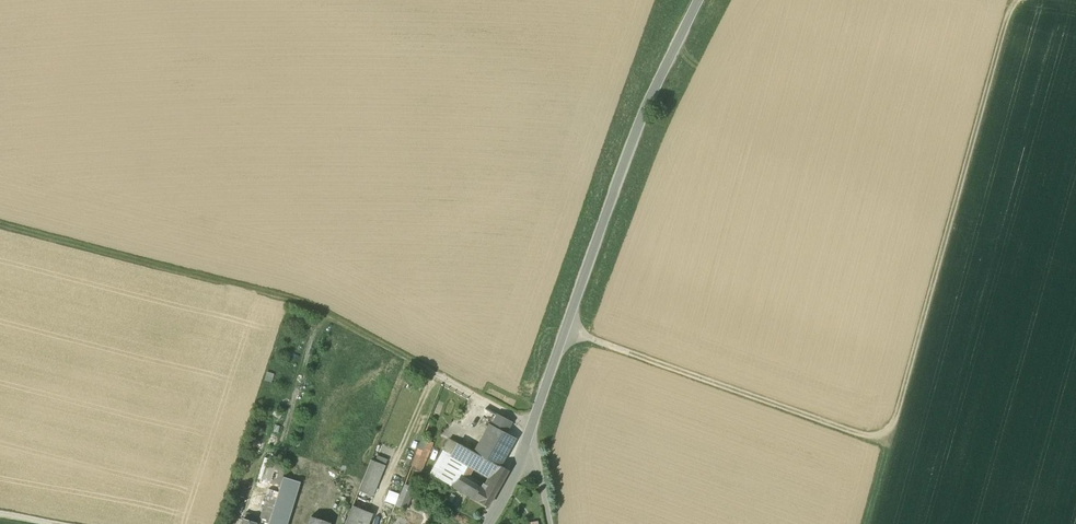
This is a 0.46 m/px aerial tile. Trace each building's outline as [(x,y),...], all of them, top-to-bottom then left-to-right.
[(510,422),(497,415),(491,427),(504,434),(510,422)] [(409,478),(413,479),(434,425),(427,422),(405,477),(409,478)] [(490,426),(475,453),(499,467),(500,466),(499,466),(499,465),(513,439),(504,434),(491,427),(490,426)] [(472,452),(457,444),(453,451),(468,459),(472,452)] [(468,459),(453,451),(446,464),(466,476),(472,465),(492,476),(490,479),(500,485),(507,471),(499,467),(475,453),(472,452),(468,459)] [(382,466),(370,461),(357,493),(369,497),(382,466)] [(466,476),(446,464),(439,477),(459,489),(464,480),(466,476)] [(270,468),(267,486),(277,488),(279,470),(270,468)] [(284,472),(277,493),(268,523),(286,523),(301,478),(284,472)] [(490,479),(484,491),(464,480),(459,489),(488,506),(500,485),(490,479)] [(277,493),(267,490),(260,514),(246,510),(243,519),(256,523),(259,523),(268,523),(277,493)] [(369,513),(351,506),(344,523),(364,523),(369,513)]
